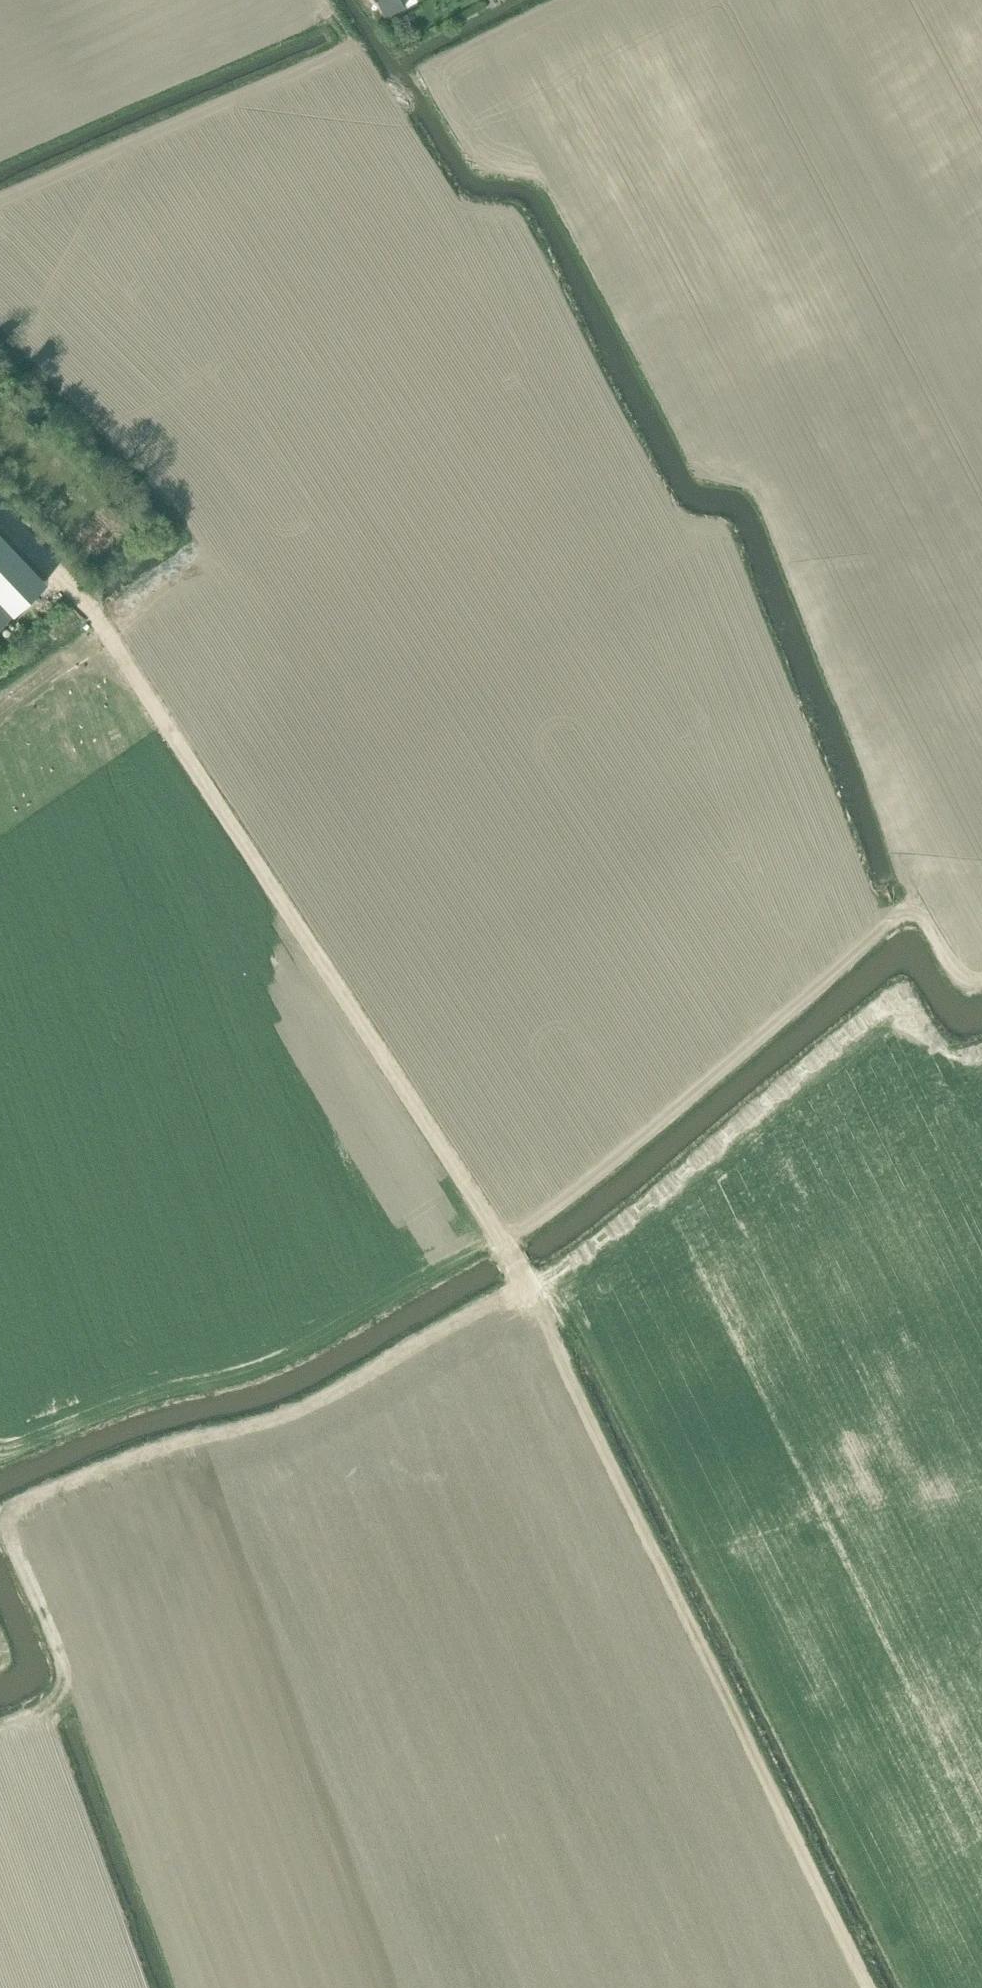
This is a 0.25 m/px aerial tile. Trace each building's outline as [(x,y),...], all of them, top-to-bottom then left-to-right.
[(401,0),(378,0),(385,14),(404,4),(401,0)] [(19,412),(26,405),(14,393),(7,401),(19,412)] [(12,613),(0,600),(0,624),(12,613)]
